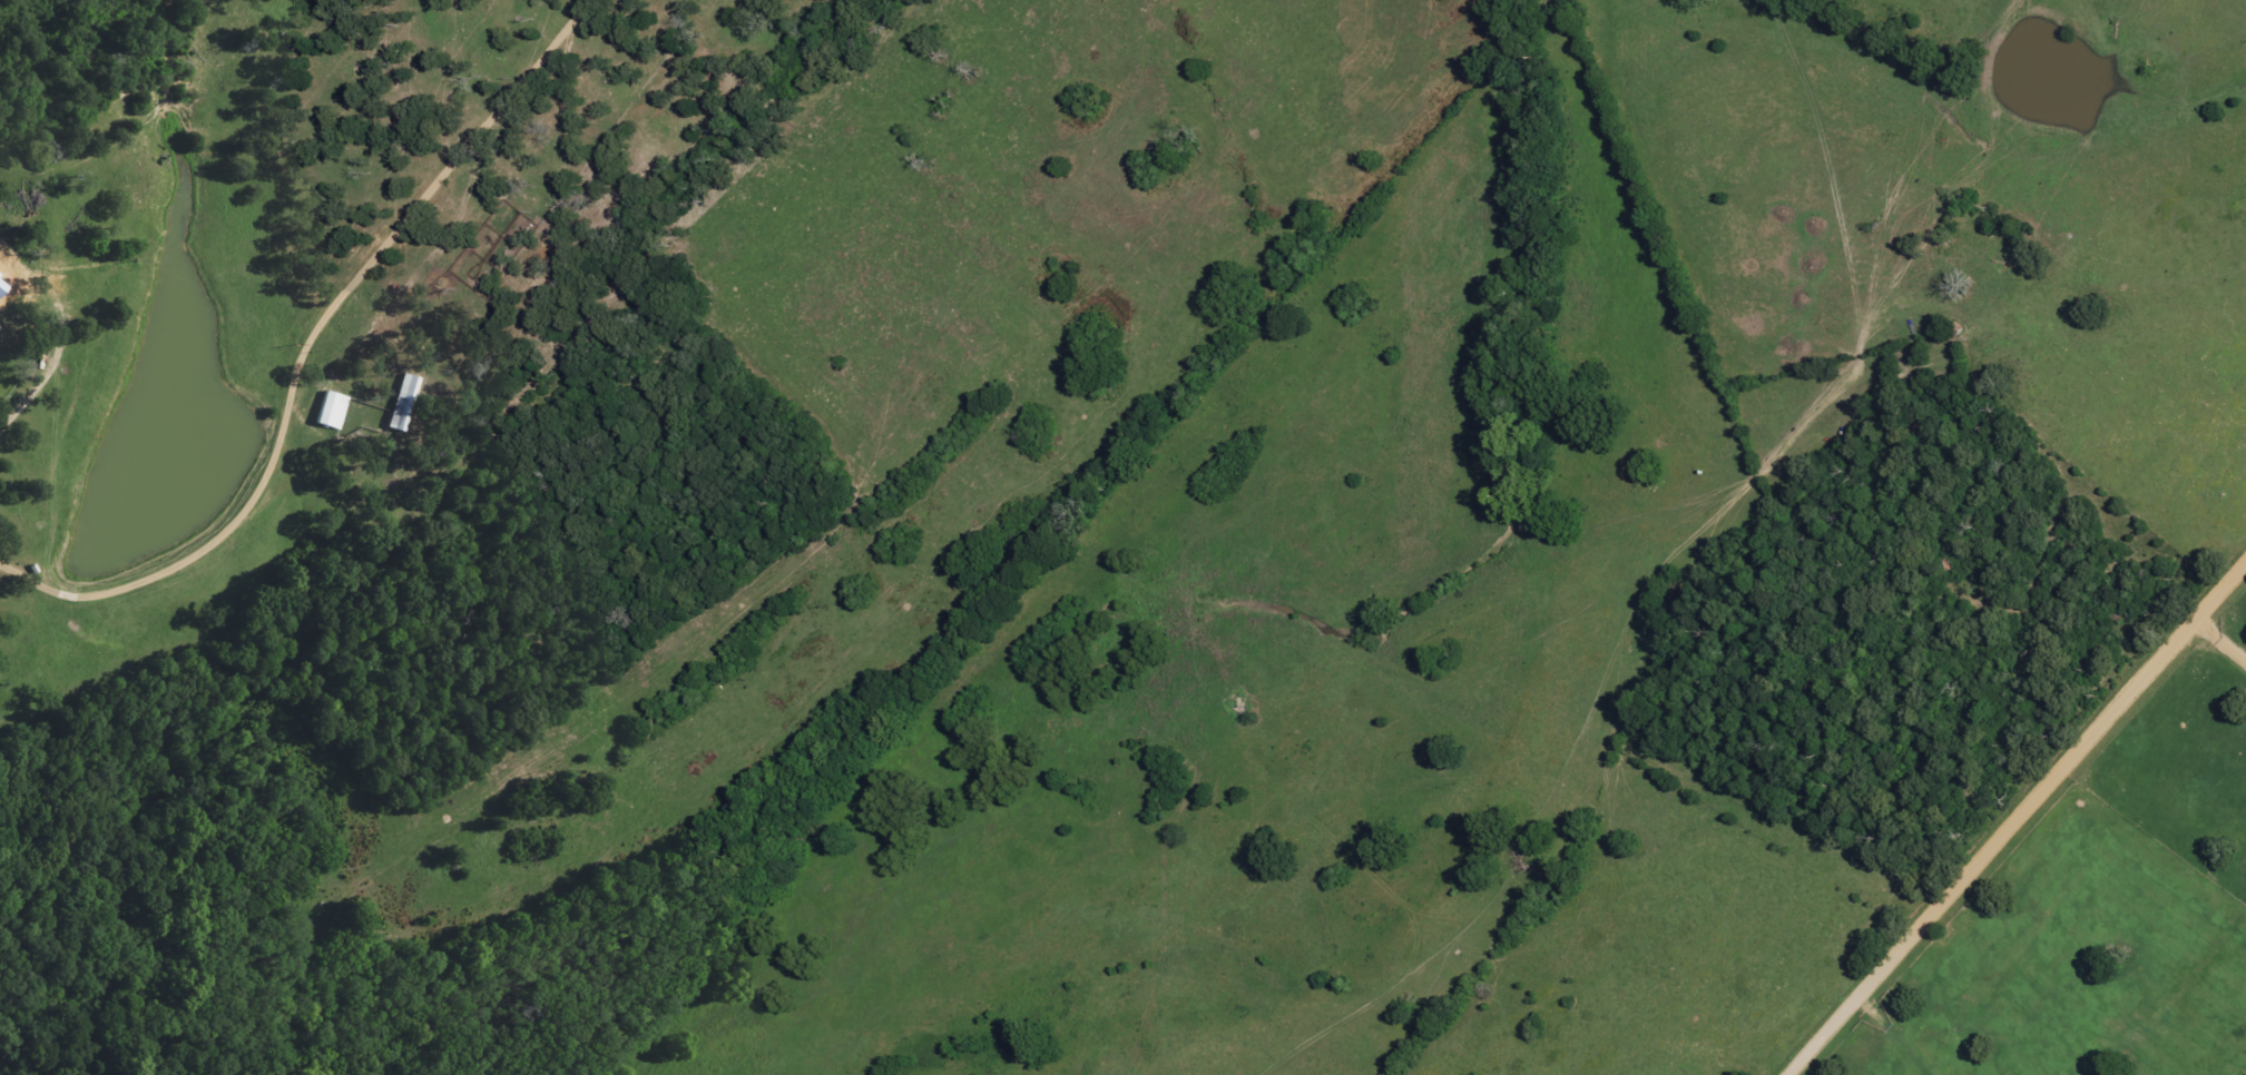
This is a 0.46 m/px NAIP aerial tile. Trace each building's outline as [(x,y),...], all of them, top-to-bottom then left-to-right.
[(320,426),(343,431),(350,397),(327,393),(320,426)]
